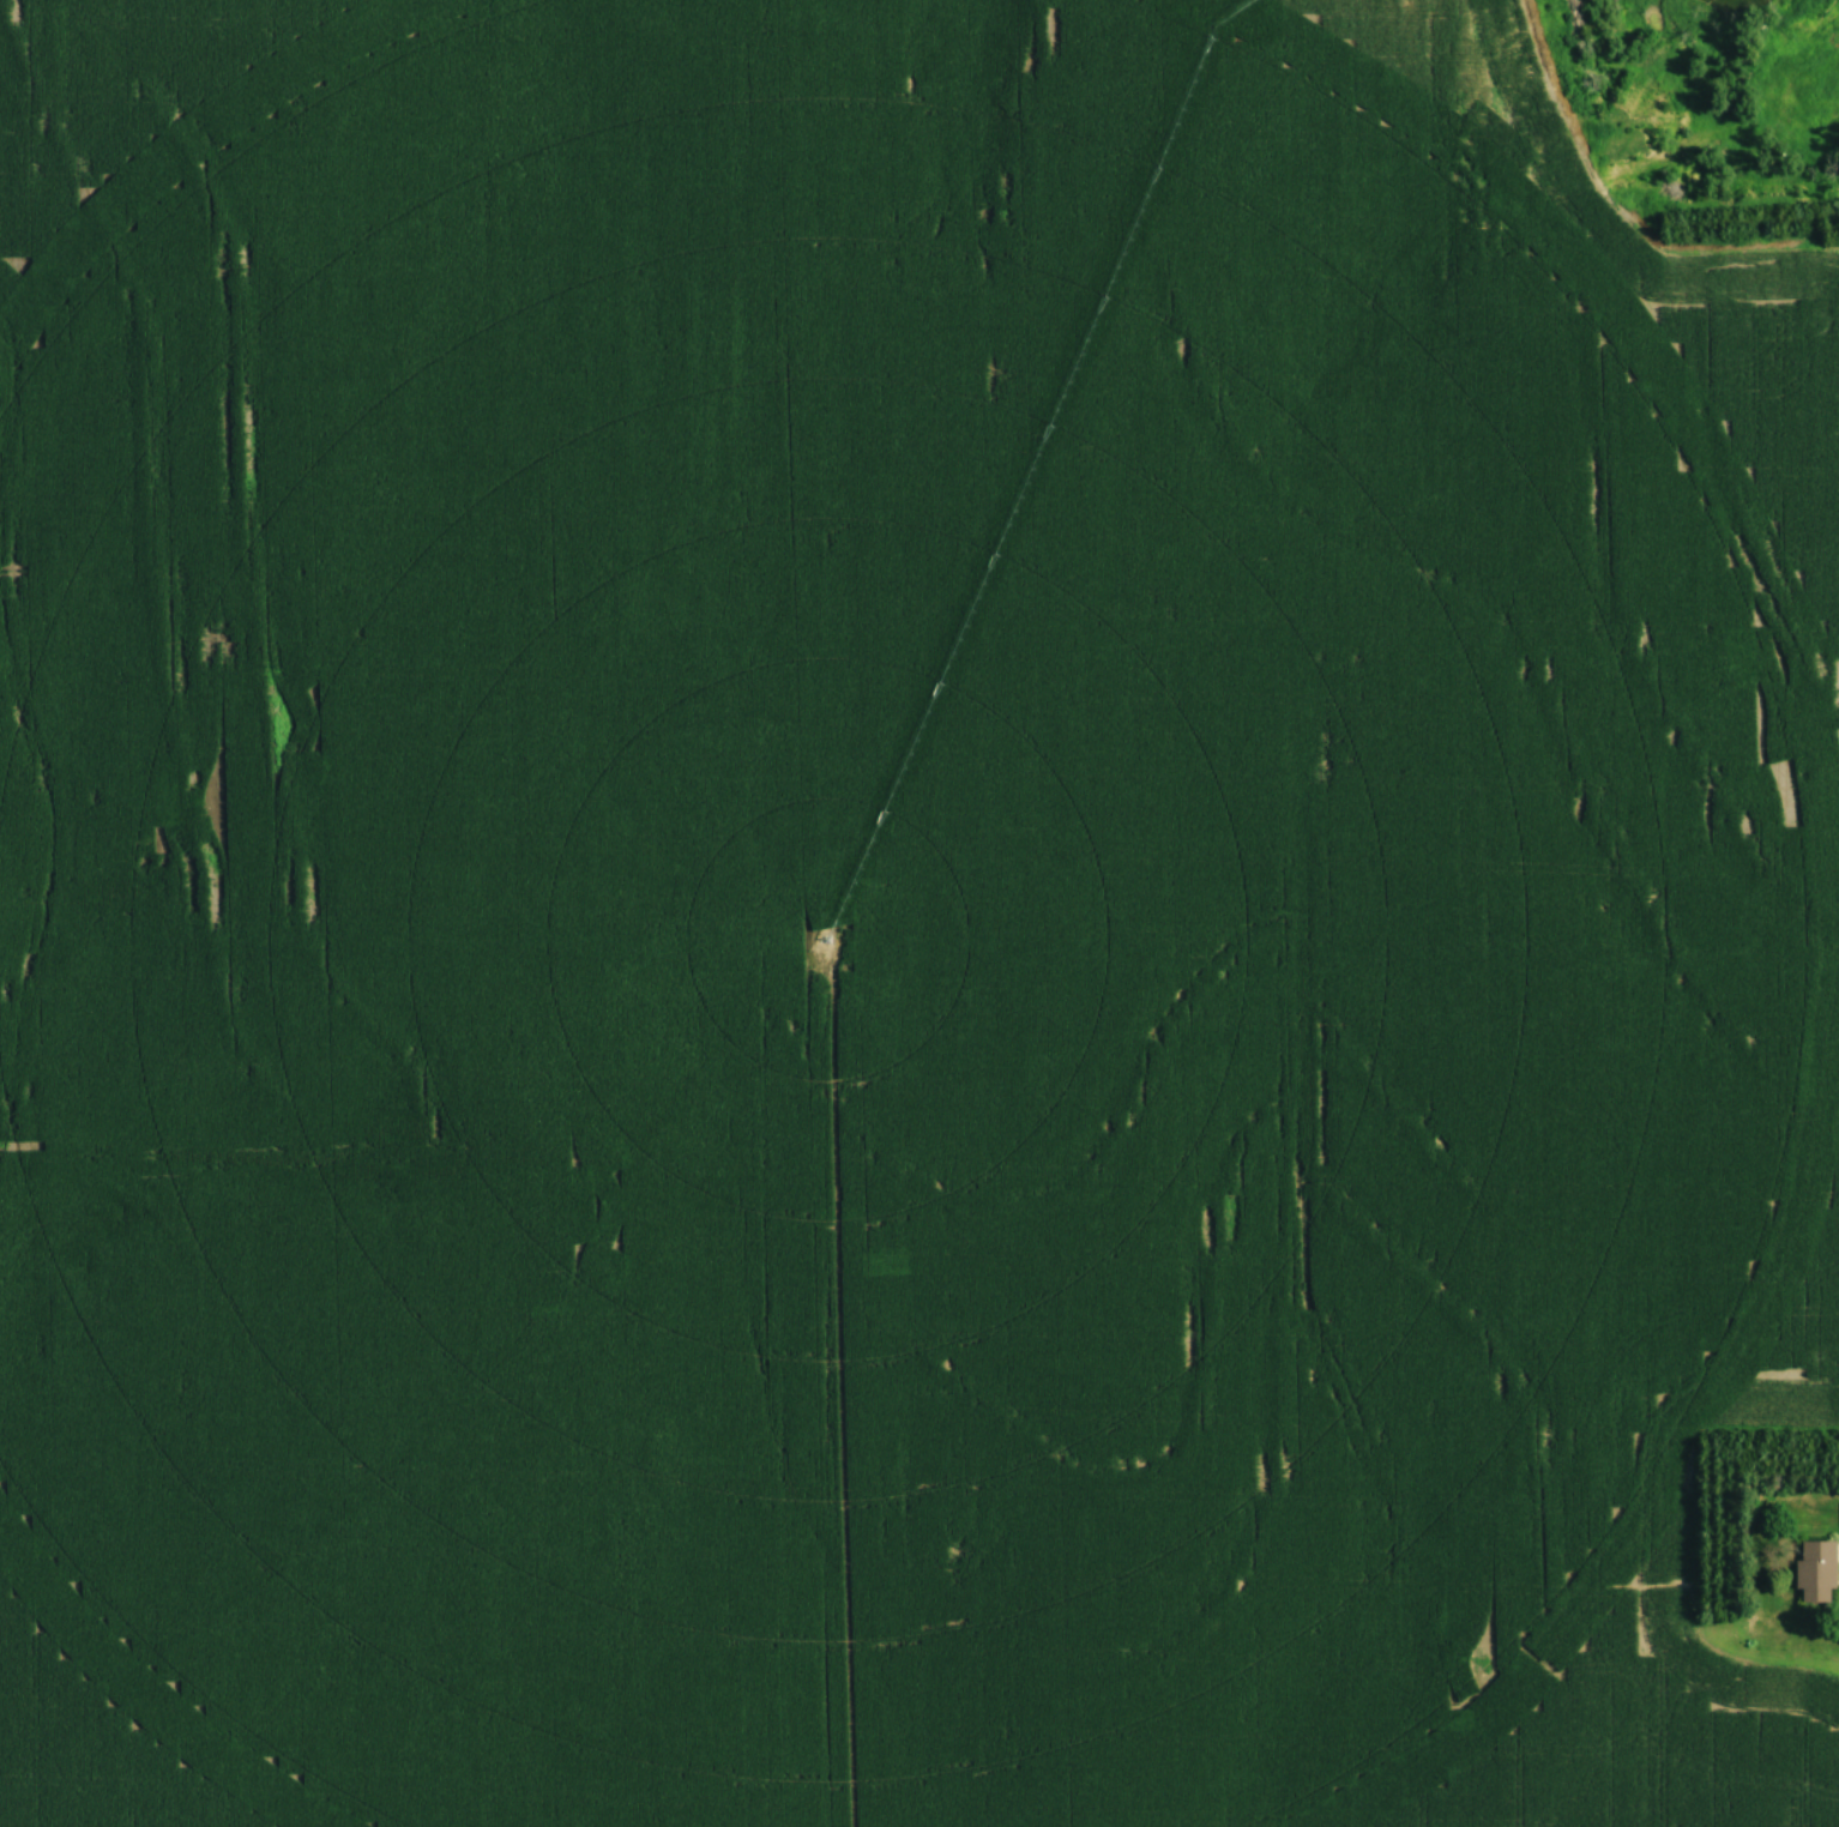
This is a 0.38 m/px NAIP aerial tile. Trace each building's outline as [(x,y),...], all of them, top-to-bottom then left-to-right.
[(1833,1541),(1795,1540),(1795,1590),(1800,1590),(1800,1602),(1833,1602),(1833,1541)]
